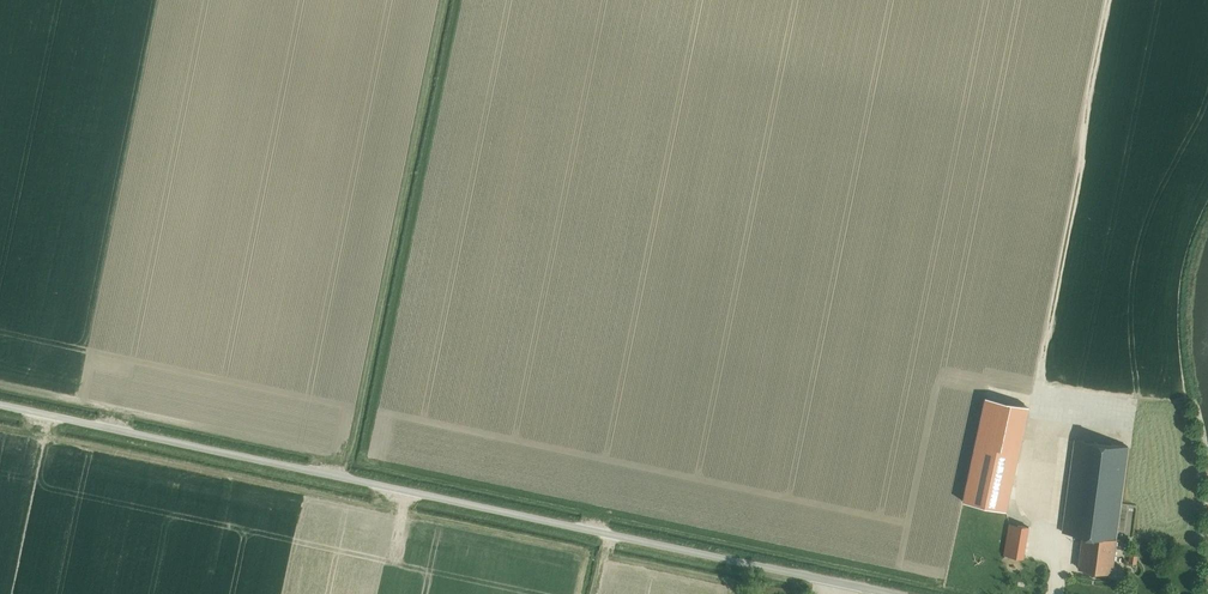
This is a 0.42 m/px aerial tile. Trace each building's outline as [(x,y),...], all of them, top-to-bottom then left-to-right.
[(963,500),(1006,510),(1029,407),(986,397),(963,500)] [(1076,439),(1063,531),(1083,534),(1078,568),(1112,573),(1116,539),(1121,503),(1128,446),(1076,439)] [(1010,524),(1004,555),(1024,558),(1029,527),(1010,524)] [(1129,563),(1137,564),(1138,556),(1130,555),(1129,563)]
